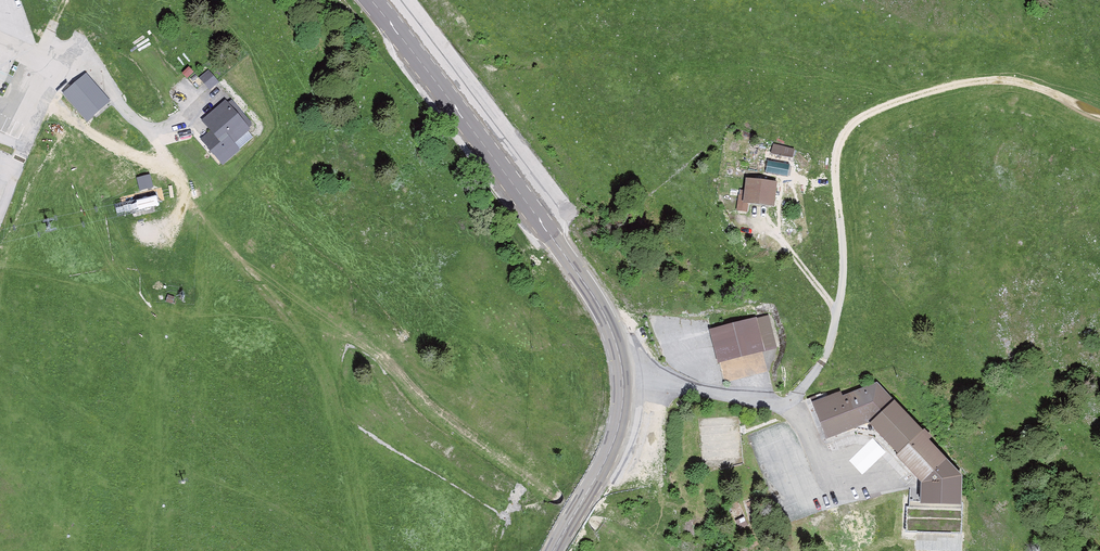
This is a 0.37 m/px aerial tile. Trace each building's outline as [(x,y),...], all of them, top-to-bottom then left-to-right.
[(194,72),(189,66),(182,73),(187,78),(194,72)] [(209,69),(199,77),(209,90),(219,82),(209,69)] [(86,76),(69,90),(72,94),(71,95),(74,99),(72,100),(88,118),(107,101),(86,76)] [(200,139),(223,165),(254,138),(248,131),(251,129),(250,127),(253,124),(232,100),(228,103),(225,100),(202,120),(210,130),(200,139)] [(797,155),(798,146),(775,143),(774,151),(797,155)] [(747,180),(738,179),(736,194),(745,195),(748,183),(770,186),(772,171),(749,167),(748,174),(747,180)] [(149,175),(139,178),(141,188),(152,186),(149,175)] [(146,189),(147,198),(159,196),(158,187),(146,189)] [(139,202),(141,211),(161,207),(159,197),(139,202)] [(743,353),(744,357),(768,349),(757,318),(716,333),(724,359),(743,353)] [(726,364),(744,357),(743,353),(724,359),(726,364)] [(830,396),(828,393),(815,398),(832,438),(852,431),(851,426),(873,417),(888,433),(886,436),(933,487),(931,490),(931,505),(963,507),(966,480),(934,443),(937,440),(933,434),(927,433),(883,384),(849,396),(846,390),(830,396)]
